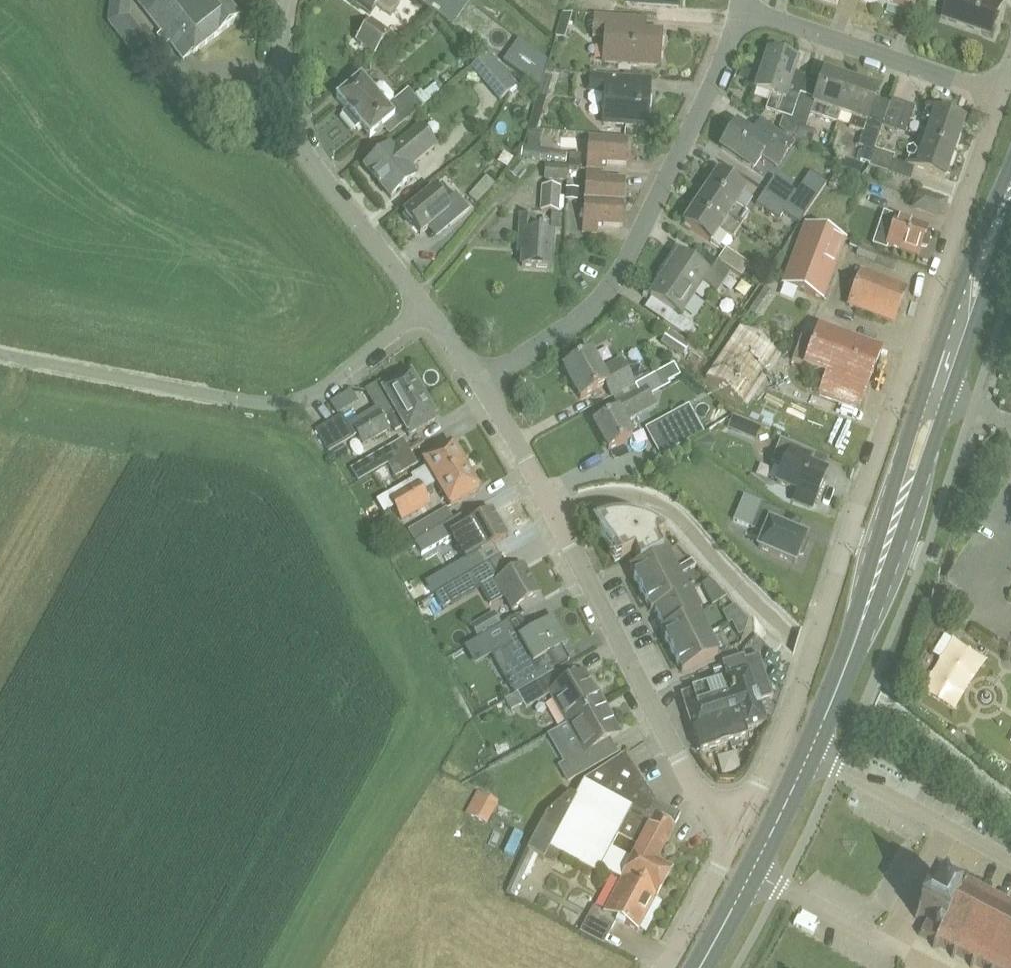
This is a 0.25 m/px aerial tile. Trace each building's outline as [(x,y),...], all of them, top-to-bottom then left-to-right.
[(108,22),(134,55),(150,43),(129,17),(131,0),(111,0),(108,22)] [(169,42),(184,61),(193,53),(194,55),(217,37),(240,19),(225,0),(139,0),(137,1),(162,33),(158,36),(166,45),(169,42)] [(370,14),(377,5),(391,16),(398,5),(400,3),(396,0),(350,0),(370,14)] [(451,26),(469,0),(415,0),(451,26)] [(884,4),(907,11),(910,0),(886,0),(884,4)] [(995,0),(951,0),(944,19),(992,35),(1003,3),(995,0)] [(572,14),(567,13),(565,13),(563,13),(556,36),(561,38),(565,39),(572,14)] [(638,33),(639,18),(594,15),(593,38),(605,38),(604,63),(659,66),(661,34),(638,33)] [(399,40),(388,32),(371,20),(357,41),(379,57),(399,40)] [(520,39),(503,63),(540,89),(544,76),(548,62),(520,39)] [(786,136),(800,96),(787,91),(797,63),(769,53),(756,90),(771,95),(765,110),(784,117),(779,131),(786,136)] [(487,54),(472,67),(487,85),(503,72),(487,54)] [(840,114),(851,81),(825,72),(815,100),(800,94),(800,96),(786,136),(796,139),(800,126),(806,128),(811,114),(837,123),(841,114),(840,114)] [(650,78),(596,75),(591,75),(590,92),(605,93),(603,123),(647,126),(650,78)] [(553,79),(544,76),(540,89),(528,128),(538,130),(553,79)] [(342,114),(349,122),(378,97),(387,108),(393,102),(394,96),(384,84),(379,84),(372,90),(361,77),(337,98),(337,97),(336,98),(347,110),(342,114)] [(870,164),(875,149),(882,126),(883,123),(868,118),(878,90),(851,81),(840,114),(841,114),(853,118),(849,128),(863,132),(858,146),(864,148),(860,160),(870,164)] [(378,97),(349,122),(355,129),(360,126),(370,138),(371,138),(371,137),(398,114),(405,122),(423,107),(409,89),(393,102),(387,108),(378,97)] [(907,104),(891,99),(883,123),(882,126),(905,134),(914,107),(907,104)] [(926,140),(954,150),(964,122),(926,109),(922,120),(931,124),(926,140)] [(760,140),(737,125),(722,148),(753,169),(762,156),(778,166),(793,145),(768,129),(760,140)] [(364,167),(391,199),(416,177),(408,168),(435,146),(420,127),(393,150),(390,146),(364,167)] [(528,132),(526,149),(538,151),(540,134),(528,132)] [(588,139),(586,170),(602,171),(602,163),(626,165),(628,141),(588,139)] [(945,179),(954,150),(926,140),(920,158),(910,154),(906,166),(945,179)] [(523,149),(521,159),(566,165),(567,155),(538,151),(526,149),(523,149)] [(870,164),(869,166),(889,173),(895,156),(875,149),(870,164)] [(569,155),(569,168),(581,168),(581,164),(581,155),(576,155),(569,155)] [(513,168),(509,173),(511,175),(515,179),(516,177),(519,180),(526,171),(525,171),(523,169),(524,168),(525,167),(518,162),(513,168)] [(845,162),(841,175),(857,180),(861,167),(845,162)] [(546,165),(545,179),(568,181),(569,167),(546,165)] [(586,170),(584,201),(624,204),(625,181),(601,179),(602,171),(586,170)] [(718,174),(701,199),(741,226),(750,214),(736,205),(744,192),(718,174)] [(774,178),(765,191),(788,207),(804,218),(818,198),(826,185),(810,174),(801,187),(797,194),(774,178)] [(494,185),(486,177),(468,196),(477,204),(494,185)] [(433,191),(404,215),(421,234),(429,228),(441,218),(449,228),(470,210),(456,194),(452,197),(442,185),(434,191),(433,191)] [(543,186),(542,211),(558,212),(560,187),(543,186)] [(565,197),(565,200),(578,201),(579,189),(566,188),(565,197)] [(765,191),(756,205),(779,220),(783,214),(800,224),(804,218),(788,207),(765,191)] [(701,199),(684,224),(711,242),(719,230),(733,239),(741,226),(701,199)] [(584,201),(582,232),(598,233),(598,225),(622,227),(624,204),(584,201)] [(929,238),(925,237),(928,228),(884,212),(873,245),(886,249),(888,245),(918,255),(921,246),(927,247),(929,238)] [(522,266),(550,268),(552,233),(533,232),(534,217),(521,216),(519,245),(523,245),(522,266)] [(846,240),(805,224),(782,284),(823,299),(846,240)] [(900,255),(859,241),(855,254),(895,268),(900,255)] [(718,261),(741,277),(749,265),(726,249),(718,261)] [(679,254),(665,276),(694,296),(703,283),(717,293),(730,273),(706,258),(699,268),(679,254)] [(848,305),(893,322),(906,289),(861,272),(856,270),(848,290),(853,292),(848,305)] [(665,276),(650,297),(670,311),(664,322),(687,337),(694,327),(680,317),(694,296),(665,276)] [(765,290),(749,313),(757,318),(771,297),(772,295),(766,291),(765,290)] [(706,378),(742,403),(776,352),(740,328),(706,378)] [(801,343),(794,362),(827,374),(820,393),(859,408),(880,352),(819,329),(812,347),(801,343)] [(670,346),(684,355),(688,349),(691,344),(686,341),(670,331),(665,338),(663,341),(670,346)] [(605,385),(612,397),(635,385),(621,360),(601,371),(591,353),(564,368),(581,399),(605,385)] [(673,366),(653,377),(661,392),(670,388),(668,383),(679,377),(673,366)] [(351,425),(357,435),(424,396),(409,372),(382,388),(380,384),(367,391),(377,410),(351,425)] [(639,408),(652,401),(645,388),(610,407),(613,413),(594,423),(608,450),(633,437),(625,423),(641,414),(639,408)] [(403,426),(409,436),(437,420),(424,396),(357,435),(363,446),(390,431),(389,429),(392,427),(395,432),(403,426)] [(667,418),(646,429),(654,444),(675,432),(690,424),(697,421),(689,406),(667,418)] [(355,436),(349,427),(343,415),(316,428),(328,450),(355,436)] [(728,429),(737,433),(743,420),(733,416),(728,429)] [(366,460),(350,470),(357,482),(374,473),(380,470),(388,464),(410,452),(403,439),(381,452),(366,460)] [(781,439),(771,462),(784,467),(777,482),(798,491),(794,500),(812,508),(827,473),(805,463),(809,453),(815,455),(815,454),(781,439)] [(428,468),(412,477),(414,481),(416,480),(422,491),(437,483),(465,466),(451,442),(434,453),(423,459),(428,468)] [(410,452),(388,464),(396,477),(417,465),(410,452)] [(465,466),(437,483),(451,508),(462,501),(479,491),(465,466)] [(387,496),(377,502),(384,514),(394,508),(422,491),(416,480),(414,481),(387,496)] [(422,491),(394,508),(401,520),(429,503),(422,491)] [(805,540),(806,537),(780,526),(786,513),(762,503),(751,529),(764,534),(758,548),(795,563),(799,555),(802,556),(808,542),(805,540)] [(423,524),(410,531),(417,542),(429,535),(453,521),(447,510),(423,524)] [(429,535),(417,542),(423,553),(448,539),(452,537),(466,561),(473,557),(477,555),(481,553),(489,548),(493,546),(507,538),(491,512),(474,522),(467,526),(461,516),(453,521),(429,535)] [(664,537),(663,538),(659,535),(655,532),(652,530),(647,528),(643,526),(638,525),(633,524),(630,523),(625,522),(620,522),(615,522),(612,523),(606,524),(602,525),(598,526),(595,527),(619,560),(620,561),(628,557),(633,568),(630,570),(630,571),(662,554),(656,544),(665,539),(664,537)] [(666,552),(662,554),(630,571),(640,591),(677,573),(666,552)] [(462,564),(455,567),(463,580),(479,570),(484,567),(477,555),(473,557),(466,561),(462,564)] [(691,561),(676,569),(679,575),(696,567),(691,561)] [(463,580),(436,595),(443,608),(480,587),(494,579),(487,565),(484,567),(479,570),(463,580)] [(455,567),(428,583),(435,595),(436,595),(463,580),(455,567)] [(513,610),(522,605),(539,595),(523,567),(484,589),(492,604),(505,597),(513,610)] [(640,591),(651,612),(691,591),(690,590),(687,592),(677,573),(640,591)] [(717,590),(707,596),(712,606),(725,599),(717,590)] [(701,612),(691,591),(651,612),(655,610),(664,629),(661,631),(661,632),(701,612)] [(742,617),(733,608),(725,616),(728,623),(732,622),(742,617)] [(494,612),(470,626),(478,640),(502,626),(494,612)] [(661,632),(671,652),(708,634),(698,614),(701,612),(661,632)] [(747,623),(742,617),(732,622),(739,635),(744,633),(747,623)] [(505,647),(492,654),(512,688),(513,688),(515,692),(528,685),(549,672),(569,661),(561,647),(567,643),(553,619),(536,629),(530,632),(529,633),(519,639),(518,640),(505,647)] [(478,640),(473,643),(480,654),(489,649),(492,653),(492,654),(505,647),(518,640),(515,635),(508,623),(502,626),(478,640)] [(718,655),(708,634),(671,652),(682,673),(718,655)] [(727,680),(681,695),(700,754),(731,744),(733,750),(741,747),(739,741),(747,738),(745,732),(766,725),(758,703),(773,698),(759,656),(745,660),(744,656),(721,663),(727,680)] [(584,673),(567,683),(564,685),(556,672),(518,694),(526,708),(550,694),(567,723),(602,703),(584,673)] [(599,746),(619,734),(602,703),(567,723),(584,753),(560,766),(568,780),(606,758),(599,746)] [(656,861),(680,816),(655,802),(648,815),(618,798),(634,769),(624,755),(581,783),(572,800),(568,798),(546,816),(525,855),(534,860),(538,862),(547,847),(597,873),(600,868),(622,880),(656,897),(672,869),(656,861)] [(475,816),(497,824),(505,800),(483,793),(475,816)] [(534,860),(525,855),(507,894),(516,898),(534,860)] [(1004,906),(1007,902),(1004,901),(1002,905),(986,896),(988,892),(986,891),(983,895),(967,887),(969,882),(967,881),(964,885),(951,878),(949,877),(947,879),(949,880),(943,893),(934,888),(933,884),(930,885),(931,889),(919,914),(914,915),(915,918),(920,917),(928,921),(922,933),(920,932),(918,935),(921,936),(935,943),(933,947),(936,948),(938,945),(954,953),(952,957),(955,958),(957,954),(972,963),(971,966),(973,967),(975,964),(983,967),(1010,967),(1010,909),(1004,906)] [(604,912),(593,907),(587,918),(611,931),(617,919),(638,931),(656,897),(622,880),(604,912)]
